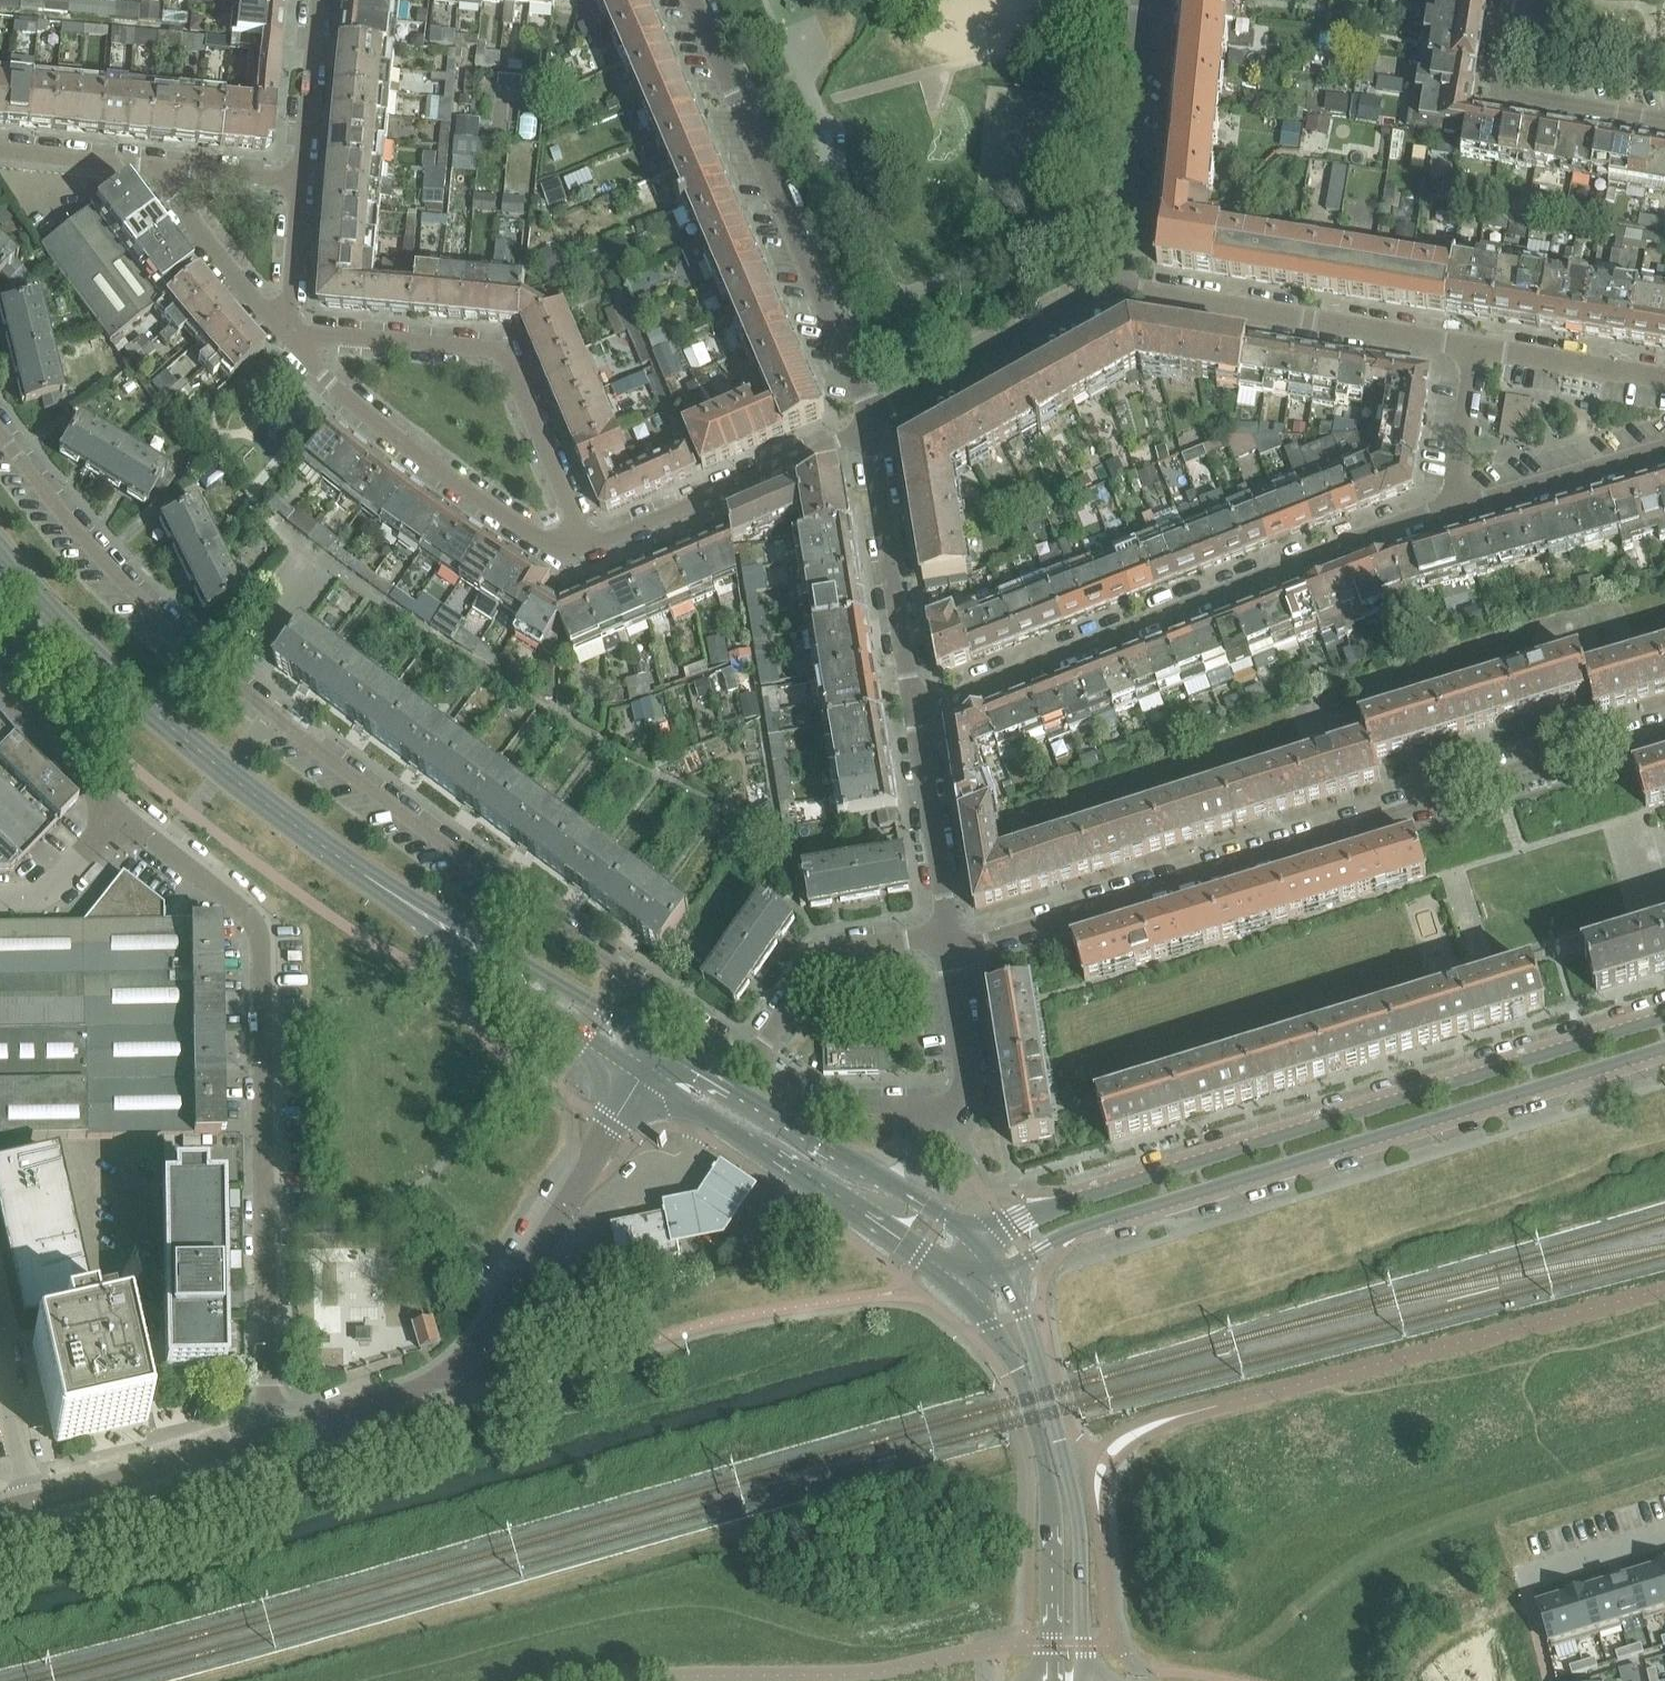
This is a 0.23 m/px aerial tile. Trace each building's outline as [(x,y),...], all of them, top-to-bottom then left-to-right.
[(47,13),(118,15),(118,1),(86,0),(47,0),(47,13)] [(259,11),(285,13),(286,0),(260,0),(259,11)] [(347,21),(399,24),(401,1),(393,0),(349,0),(347,21)] [(530,7),(554,9),(555,0),(530,0),(530,7)] [(628,64),(669,46),(649,0),(600,0),(628,64)] [(1228,0),(1184,0),(1182,15),(1226,19),(1228,0)] [(1426,29),(1480,37),(1485,5),(1451,0),(1445,0),(1441,21),(1427,19),(1426,29)] [(282,43),(284,17),(232,13),(230,38),(231,38),(282,43)] [(1217,111),(1226,19),(1182,15),(1173,107),(1217,111)] [(345,44),(397,48),(399,24),(347,21),(345,44)] [(1475,69),(1480,37),(1426,29),(1425,38),(1439,40),(1435,62),(1475,69)] [(137,31),(136,44),(156,45),(157,32),(137,31)] [(187,36),(186,49),(219,50),(220,37),(187,36)] [(256,104),(225,102),(221,147),(265,152),(271,146),(282,43),(231,38),(229,52),(260,55),(258,77),(253,76),(251,95),(257,95),(256,104)] [(345,44),(342,68),(395,72),(397,48),(345,44)] [(669,46),(628,64),(659,136),(700,119),(669,46)] [(1472,91),(1475,69),(1435,62),(1429,62),(1427,75),(1419,73),(1418,83),(1472,91)] [(340,91),(393,95),(400,96),(400,88),(393,87),(395,72),(342,68),(340,91)] [(58,69),(57,78),(52,131),(76,133),(81,81),(82,71),(58,69)] [(0,73),(0,126),(4,126),(9,74),(0,73)] [(461,73),(459,95),(472,96),(475,74),(461,73)] [(33,76),(9,74),(4,126),(28,129),(33,76)] [(57,78),(33,76),(28,129),(52,131),(57,78)] [(105,83),(81,81),(76,133),(101,136),(105,83)] [(101,136),(125,138),(130,85),(105,83),(101,136)] [(1466,128),(1468,113),(1472,91),(1418,83),(1416,93),(1430,95),(1426,121),(1466,128)] [(130,85),(125,138),(149,140),(154,88),(130,85)] [(178,90),(154,88),(149,140),(173,143),(178,90)] [(178,90),(173,143),(197,145),(202,92),(178,90)] [(340,91),(338,115),(391,118),(393,95),(340,91)] [(226,95),(202,92),(197,145),(221,147),(225,102),(226,95)] [(470,117),(472,96),(459,95),(457,116),(470,117)] [(1381,121),(1383,99),(1357,95),(1354,118),(1381,121)] [(453,121),(454,98),(433,97),(431,120),(453,121)] [(1208,204),(1217,111),(1173,107),(1164,199),(1190,201),(1190,202),(1208,204)] [(1505,120),(1468,113),(1466,128),(1461,159),(1498,165),(1505,120)] [(336,139),(388,143),(391,118),(338,115),(336,139)] [(468,139),(470,117),(457,116),(455,139),(468,139)] [(1329,139),(1333,121),(1312,117),(1309,135),(1329,139)] [(659,136),(689,207),(730,190),(700,119),(659,136)] [(1498,165),(1518,168),(1516,181),(1533,184),(1536,171),(1543,126),(1505,120),(1498,165)] [(1580,132),(1543,126),(1536,171),(1573,177),(1580,132)] [(1617,138),(1580,132),(1573,177),(1609,183),(1617,138)] [(1617,138),(1609,183),(1608,189),(1644,195),(1645,188),(1653,144),(1617,138)] [(336,139),(333,163),(386,166),(388,143),(336,139)] [(1653,144),(1645,188),(1664,192),(1664,146),(1653,144)] [(331,186),(384,190),(392,190),(393,183),(385,183),(386,166),(333,163),(331,186)] [(1334,165),(1330,210),(1344,211),(1348,167),(1334,165)] [(447,205),(449,168),(428,167),(426,204),(447,205)] [(546,184),(550,203),(568,200),(564,180),(546,184)] [(127,181),(95,203),(166,299),(167,300),(196,276),(167,236),(127,181)] [(382,214),(383,200),(392,200),(392,190),(384,190),(331,186),(329,211),(382,214)] [(689,207),(720,279),(761,262),(730,190),(689,207)] [(1221,229),(1188,224),(1190,202),(1164,199),(1160,240),(1162,240),(1158,265),(1178,268),(1213,274),(1221,229)] [(111,340),(166,299),(95,203),(40,245),(111,340)] [(380,238),(382,214),(329,211),(327,234),(380,238)] [(1298,242),(1259,236),(1221,229),(1213,274),(1252,280),(1290,287),(1298,242)] [(377,262),(380,238),(327,234),(325,258),(377,262)] [(1375,255),(1336,248),(1298,242),(1290,287),(1328,293),(1367,300),(1375,255)] [(1446,313),(1469,317),(1481,246),(1457,242),(1453,268),(1446,313)] [(0,244),(0,276),(1,275),(10,283),(24,269),(16,262),(17,261),(0,244)] [(1492,321),(1502,262),(1504,250),(1481,246),(1469,317),(1492,321)] [(1492,321),(1515,325),(1527,256),(1517,254),(1516,264),(1502,262),(1492,321)] [(1446,313),(1453,268),(1414,262),(1375,255),(1367,300),(1407,306),(1446,313)] [(1515,325),(1539,329),(1550,260),(1527,256),(1515,325)] [(325,258),(323,281),(375,286),(375,285),(377,262),(325,258)] [(520,274),(505,273),(506,261),(496,260),(494,272),(490,321),(516,324),(520,274)] [(1562,333),(1572,273),(1574,264),(1550,260),(1539,329),(1562,333)] [(720,279),(751,351),(792,334),(761,262),(720,279)] [(419,266),(417,288),(415,315),(439,317),(444,268),(419,266)] [(1584,336),(1608,340),(1618,281),(1619,270),(1595,266),(1594,277),(1584,336)] [(469,270),(444,268),(439,317),(465,319),(469,270)] [(494,272),(469,270),(465,319),(490,321),(494,272)] [(1584,336),(1594,277),(1572,273),(1562,333),(1584,336)] [(163,321),(170,329),(214,293),(198,274),(196,276),(167,300),(165,301),(174,312),(163,321)] [(1664,288),(1664,280),(1641,276),(1640,284),(1630,344),(1654,348),(1664,288)] [(415,315),(417,288),(375,285),(375,286),(323,281),(321,307),(415,315)] [(1608,340),(1630,344),(1640,284),(1618,281),(1608,340)] [(1664,350),(1664,289),(1664,288),(1654,348),(1664,350)] [(1,308),(13,357),(50,348),(39,298),(38,299),(35,289),(16,294),(18,305),(3,309),(2,307),(1,308)] [(188,329),(199,341),(231,313),(214,293),(170,329),(178,338),(188,329)] [(523,324),(541,367),(583,350),(565,307),(552,312),(523,297),(520,324),(523,324)] [(607,309),(618,337),(639,329),(628,301),(607,309)] [(206,371),(248,333),(231,313),(199,341),(210,354),(200,364),(206,371)] [(1129,323),(1084,349),(1106,388),(1140,369),(1150,371),(1150,372),(1162,374),(1169,330),(1129,323)] [(1247,342),(1208,336),(1169,330),(1162,374),(1200,381),(1241,387),(1247,342)] [(264,351),(248,333),(206,371),(213,378),(224,369),(233,380),(264,351)] [(825,413),(792,334),(751,351),(771,398),(772,397),(778,410),(777,411),(787,435),(823,420),(821,415),(825,413)] [(1240,393),(1265,397),(1273,346),(1247,342),(1241,387),(1240,393)] [(694,371),(714,363),(706,344),(687,352),(694,371)] [(1297,351),(1273,346),(1265,397),(1289,401),(1297,351)] [(62,396),(50,348),(13,357),(25,407),(27,407),(26,405),(42,401),(45,412),(63,408),(60,396),(62,396)] [(1084,349),(1016,387),(1037,427),(1106,388),(1084,349)] [(583,350),(541,367),(559,409),(601,392),(583,350)] [(1321,355),(1297,351),(1289,401),(1313,404),(1321,355)] [(668,372),(679,367),(672,352),(661,357),(668,372)] [(1336,408),(1336,405),(1344,359),(1321,355),(1313,404),(1336,408)] [(1362,401),(1364,392),(1369,363),(1344,359),(1336,405),(1348,407),(1350,399),(1362,401)] [(1432,373),(1369,363),(1364,392),(1373,393),(1373,390),(1395,393),(1428,398),(1432,373)] [(1016,387),(947,425),(970,465),(1037,427),(1016,387)] [(559,409),(577,451),(618,434),(601,392),(559,409)] [(1372,475),(1382,502),(1413,490),(1428,398),(1395,393),(1393,402),(1388,401),(1380,450),(1385,451),(1382,470),(1372,475)] [(1525,444),(1531,403),(1507,399),(1500,439),(1525,444)] [(752,402),(723,414),(741,454),(787,435),(777,411),(759,418),(752,402)] [(685,424),(705,418),(702,408),(682,414),(685,424)] [(703,470),(741,454),(723,414),(686,430),(703,470)] [(59,454),(103,480),(122,447),(80,422),(79,423),(69,417),(59,433),(70,440),(62,454),(60,452),(59,454)] [(1284,424),(1234,425),(1235,453),(1285,451),(1284,424)] [(947,425),(903,450),(911,505),(955,498),(952,479),(948,479),(947,475),(959,468),(960,470),(970,465),(947,425)] [(305,466),(324,481),(356,441),(337,427),(305,466)] [(618,434),(577,451),(602,509),(608,511),(662,488),(653,465),(616,480),(609,462),(627,454),(618,434)] [(1313,529),(1382,502),(1372,475),(1356,436),(1331,439),(1332,441),(1300,453),(1298,447),(1284,452),(1295,483),(1313,529)] [(324,481),(343,497),(376,456),(356,441),(324,481)] [(174,480),(164,474),(165,472),(122,447),(103,480),(147,506),(147,505),(146,504),(154,490),(164,496),(174,480)] [(653,465),(662,488),(697,473),(688,450),(653,465)] [(343,497),(362,512),(394,470),(376,456),(343,497)] [(362,512),(382,526),(413,485),(394,470),(362,512)] [(729,517),(732,533),(734,544),(805,514),(808,536),(853,529),(845,478),(839,479),(838,470),(729,517)] [(1664,524),(1664,476),(1652,479),(1664,524)] [(1630,486),(1645,539),(1658,535),(1660,542),(1664,540),(1664,524),(1652,479),(1630,486)] [(1295,483),(1273,491),(1291,537),(1313,529),(1295,483)] [(382,526),(402,541),(433,499),(413,485),(382,526)] [(1607,492),(1620,535),(1625,552),(1634,549),(1632,543),(1645,539),(1630,486),(1607,492)] [(1250,500),(1246,488),(1223,498),(1245,555),(1268,546),(1250,500)] [(1291,537),(1273,491),(1250,500),(1268,546),(1291,537)] [(1585,546),(1620,535),(1607,492),(1572,502),(1585,546)] [(1223,564),(1200,507),(1195,493),(1187,496),(1192,509),(1178,514),(1182,526),(1200,572),(1223,564)] [(161,522),(184,569),(220,551),(198,507),(196,508),(190,496),(172,505),(178,516),(163,523),(162,521),(161,522)] [(911,505),(918,544),(924,583),(968,576),(962,537),(955,498),(911,505)] [(1245,555),(1223,498),(1200,507),(1223,564),(1245,555)] [(402,541),(422,555),(452,513),(433,499),(402,541)] [(1549,556),(1585,546),(1572,502),(1537,512),(1549,556)] [(285,515),(329,551),(338,540),(294,503),(285,515)] [(1550,557),(1549,556),(1537,512),(1501,523),(1514,567),(1550,557)] [(471,526),(452,513),(422,555),(442,569),(471,526)] [(1478,578),(1514,567),(1501,523),(1465,533),(1478,578)] [(471,526),(442,569),(463,583),(491,540),(471,526)] [(1160,535),(1178,581),(1200,572),(1182,526),(1160,535)] [(808,536),(786,540),(788,557),(797,556),(798,563),(857,553),(853,529),(808,536)] [(732,533),(696,548),(713,589),(739,579),(734,544),(732,533)] [(1442,588),(1478,578),(1465,533),(1429,544),(1442,588)] [(1178,581),(1160,535),(1137,544),(1155,590),(1178,581)] [(463,583),(483,596),(511,553),(491,540),(463,583)] [(1114,553),(1110,541),(1086,550),(1091,562),(1109,608),(1132,599),(1114,553)] [(1109,608),(1091,562),(1077,567),(1067,542),(1058,545),(1059,547),(1068,570),(1086,616),(1109,608)] [(1114,553),(1132,599),(1155,590),(1137,544),(1114,553)] [(1406,598),(1442,588),(1429,544),(1393,554),(1406,598)] [(1086,616),(1068,570),(1059,547),(1050,550),(1053,557),(1039,562),(1046,579),(1064,625),(1086,616)] [(696,548),(673,558),(693,605),(716,595),(713,589),(711,583),(696,548)] [(242,595),(220,551),(184,569),(206,613),(208,613),(207,611),(221,604),(227,614),(245,605),(240,596),(242,595)] [(483,596),(504,609),(531,566),(511,553),(483,596)] [(802,586),(861,576),(857,553),(798,563),(802,586)] [(1393,554),(1369,563),(1391,620),(1400,617),(1397,611),(1409,606),(1406,598),(1393,554)] [(651,568),(671,615),(675,626),(698,616),(693,605),(673,558),(651,568)] [(1347,572),(1367,623),(1380,617),(1382,624),(1391,620),(1369,563),(1347,572)] [(504,609),(525,622),(542,594),(543,594),(552,579),(531,566),(504,609)] [(746,569),(754,633),(766,632),(761,594),(770,592),(767,566),(746,569)] [(651,568),(628,578),(648,625),(671,615),(651,568)] [(1347,572),(1325,581),(1347,637),(1356,633),(1354,628),(1367,623),(1347,572)] [(802,586),(806,609),(864,599),(861,576),(802,586)] [(626,634),(648,625),(628,578),(606,588),(626,634)] [(1022,588),(1040,634),(1064,625),(1046,579),(1022,588)] [(1303,589),(1320,633),(1320,634),(1322,640),(1336,635),(1338,641),(1347,637),(1325,581),(1303,589)] [(606,588),(583,597),(603,644),(626,634),(606,588)] [(1022,588),(1000,597),(1018,643),(1040,634),(1022,588)] [(1320,634),(1320,633),(1303,589),(1281,598),(1298,643),(1320,634)] [(563,606),(543,594),(542,594),(525,622),(517,635),(557,659),(561,620),(562,618),(563,606)] [(583,597),(563,606),(562,618),(561,620),(576,656),(603,644),(583,597)] [(977,606),(995,652),(1018,643),(1000,597),(977,606)] [(1281,598),(1257,607),(1275,652),(1298,643),(1281,598)] [(809,631),(868,622),(864,599),(806,609),(809,631)] [(977,606),(954,615),(972,661),(995,652),(977,606)] [(1235,615),(1253,661),(1275,652),(1257,607),(1235,615)] [(938,674),(972,661),(954,615),(930,624),(938,674)] [(1235,615),(1212,624),(1229,670),(1253,661),(1235,615)] [(809,631),(813,654),(872,645),(868,622),(809,631)] [(1189,633),(1207,678),(1229,670),(1212,624),(1189,633)] [(278,666),(335,709),(362,672),(345,659),(305,630),(304,631),(305,632),(280,666),(278,665),(278,666)] [(1166,642),(1184,687),(1207,678),(1189,633),(1166,642)] [(1143,651),(1161,696),(1184,687),(1166,642),(1143,651)] [(875,667),(872,645),(813,654),(817,677),(875,667)] [(1656,651),(1664,681),(1664,649),(1656,651)] [(1143,651),(1121,660),(1139,705),(1161,696),(1143,651)] [(1656,651),(1585,673),(1584,673),(1590,695),(1596,714),(1639,702),(1664,694),(1664,681),(1656,651)] [(1584,673),(1585,673),(1579,653),(1506,676),(1518,717),(1571,701),(1590,695),(1584,673)] [(1098,669),(1116,714),(1139,705),(1121,660),(1098,669)] [(1098,669),(1075,678),(1093,723),(1116,714),(1098,669)] [(335,709),(389,748),(416,712),(362,672),(335,709)] [(821,704),(880,694),(876,672),(817,681),(821,704)] [(1518,717),(1506,676),(1434,698),(1446,739),(1503,721),(1518,717)] [(1052,687),(1070,732),(1093,723),(1075,678),(1052,687)] [(1052,687),(1030,695),(1047,740),(1070,732),(1052,687)] [(825,728),(883,718),(880,694),(821,704),(825,728)] [(1007,704),(1025,749),(1047,740),(1030,695),(1007,704)] [(1446,739),(1434,698),(1360,721),(1366,740),(1367,740),(1374,761),(1446,739)] [(1007,704),(984,713),(998,750),(1001,758),(1025,749),(1007,704)] [(443,789),(470,752),(416,712),(389,748),(443,789)] [(998,750),(984,713),(947,727),(961,818),(997,804),(988,781),(992,779),(983,756),(998,750)] [(828,750),(887,741),(883,718),(825,728),(828,750)] [(14,742),(0,726),(0,756),(14,742)] [(1366,740),(1294,764),(1308,805),(1350,792),(1381,782),(1377,768),(1374,761),(1367,740),(1366,740)] [(832,774),(891,764),(887,741),(828,750),(832,774)] [(14,742),(0,756),(0,873),(9,873),(15,866),(16,867),(77,804),(14,742)] [(525,793),(470,752),(443,789),(498,830),(525,793)] [(1634,768),(1646,809),(1664,803),(1664,758),(1634,768)] [(832,774),(836,798),(895,789),(891,764),(832,774)] [(1279,814),(1308,805),(1294,764),(1222,787),(1235,828),(1279,814)] [(1222,787),(1151,810),(1164,851),(1203,839),(1235,828),(1222,787)] [(901,827),(899,813),(895,789),(836,798),(840,822),(879,816),(882,830),(901,827)] [(579,833),(525,793),(498,830),(552,870),(579,833)] [(1151,810),(1078,834),(1092,875),(1133,861),(1164,851),(1151,810)] [(963,828),(976,912),(1019,898),(1006,857),(999,860),(992,816),(963,828)] [(633,873),(579,833),(552,870),(607,910),(633,873)] [(1078,834),(1006,857),(1019,898),(1062,884),(1092,875),(1078,834)] [(1413,836),(1344,858),(1357,898),(1426,877),(1413,836)] [(905,854),(854,862),(859,901),(911,892),(911,891),(909,891),(903,855),(905,855),(905,854)] [(1344,858),(1277,879),(1290,919),(1357,898),(1344,858)] [(811,909),(859,901),(854,862),(804,871),(805,872),(794,874),(798,894),(810,892),(810,893),(808,893),(810,906),(812,906),(812,907),(810,908),(811,909)] [(684,942),(673,934),(688,914),(633,873),(607,910),(663,952),(664,951),(672,957),(684,942)] [(218,977),(217,924),(166,924),(165,908),(123,876),(84,925),(0,926),(0,980),(218,977)] [(1277,879),(1209,900),(1222,940),(1290,919),(1277,879)] [(760,901),(732,941),(764,964),(794,920),(793,920),(792,921),(779,912),(786,902),(769,890),(761,901),(760,901)] [(810,906),(808,893),(799,895),(802,908),(810,906)] [(1209,900),(1141,921),(1154,961),(1222,940),(1209,900)] [(1154,961),(1141,921),(1072,942),(1085,983),(1154,961)] [(1657,931),(1664,957),(1664,928),(1657,931)] [(1621,942),(1583,954),(1596,994),(1634,982),(1664,973),(1664,957),(1657,931),(1621,942)] [(736,1004),(764,964),(732,941),(705,980),(736,1002),(734,1004),(736,1004)] [(1533,969),(1496,980),(1460,991),(1473,1032),(1509,1021),(1546,1010),(1533,969)] [(219,1030),(218,977),(0,980),(0,1034),(219,1030)] [(990,994),(996,1032),(1002,1069),(1044,1062),(1038,1026),(1034,998),(1032,987),(990,994)] [(1460,991),(1423,1003),(1387,1014),(1400,1055),(1436,1044),(1473,1032),(1460,991)] [(1387,1014),(1351,1025),(1315,1036),(1328,1077),(1364,1066),(1400,1055),(1387,1014)] [(220,1083),(219,1030),(0,1034),(0,1087),(220,1083)] [(1315,1036),(1279,1047),(1242,1059),(1255,1099),(1291,1088),(1328,1077),(1315,1036)] [(828,1048),(829,1076),(880,1075),(879,1052),(846,1053),(846,1048),(828,1048)] [(1242,1059),(1207,1070),(1170,1081),(1183,1122),(1220,1110),(1255,1099),(1242,1059)] [(1002,1069),(1007,1106),(1014,1145),(1056,1138),(1050,1100),(1044,1062),(1002,1069)] [(1170,1081),(1134,1092),(1099,1103),(1111,1144),(1147,1133),(1183,1122),(1170,1081)] [(220,1083),(0,1087),(0,1141),(220,1137),(220,1083)] [(14,1308),(20,1333),(36,1330),(39,1345),(34,1346),(32,1348),(54,1445),(57,1447),(146,1427),(148,1424),(126,1327),(123,1325),(93,1332),(90,1321),(120,1314),(115,1290),(87,1296),(56,1159),(0,1172),(0,1244),(14,1308)] [(702,1199),(673,1208),(681,1245),(697,1242),(702,1240),(731,1234),(759,1188),(731,1166),(702,1199)] [(166,1372),(224,1371),(221,1190),(204,1191),(204,1177),(175,1177),(175,1190),(164,1191),(166,1372)] [(612,1226),(619,1259),(621,1271),(679,1258),(680,1260),(682,1259),(682,1258),(672,1212),(670,1213),(670,1214),(612,1226)] [(415,1327),(421,1350),(440,1345),(433,1322),(428,1323),(427,1322),(420,1324),(420,1325),(415,1327)] [(374,1331),(358,1331),(358,1342),(374,1342),(374,1331)] [(1654,1571),(1664,1605),(1664,1568),(1654,1571)] [(1631,1578),(1645,1622),(1664,1615),(1664,1605),(1654,1571),(1631,1578)] [(1631,1578),(1609,1585),(1622,1629),(1623,1628),(1622,1623),(1642,1617),(1644,1622),(1645,1622),(1631,1578)] [(1609,1585),(1586,1592),(1599,1636),(1622,1629),(1609,1585)] [(1586,1592),(1563,1599),(1576,1643),(1599,1636),(1586,1592)] [(1563,1599),(1539,1607),(1552,1651),(1576,1643),(1563,1599)] [(1641,1646),(1629,1650),(1631,1658),(1644,1654),(1641,1646)] [(1629,1650),(1616,1654),(1618,1662),(1631,1658),(1629,1650)] [(1595,1660),(1583,1664),(1585,1673),(1598,1669),(1595,1660)] [(1583,1664),(1570,1668),(1572,1677),(1585,1673),(1583,1664)] [(1647,1673),(1649,1680),(1658,1680),(1656,1671),(1647,1673)]
